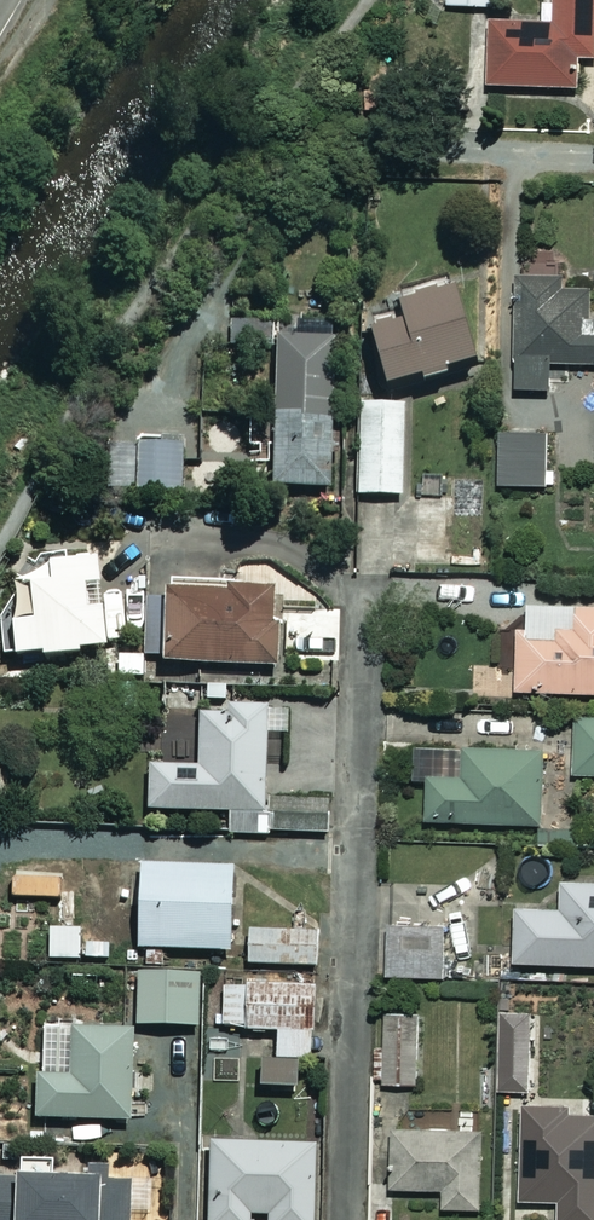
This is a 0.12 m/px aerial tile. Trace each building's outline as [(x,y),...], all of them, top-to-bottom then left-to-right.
[(494,0),(450,0),(449,8),(493,11),(494,0)] [(556,28),(491,27),(490,91),(575,92),(576,64),(593,65),(593,0),(557,0),(556,28)] [(518,284),(518,396),(552,396),(552,369),(593,369),(593,329),(591,329),(591,284),(518,284)] [(478,379),(462,298),(399,311),(404,334),(374,340),(386,397),(478,379)] [(334,345),(279,344),(275,492),(331,493),(334,345)] [(403,501),(405,408),(362,408),(360,500),(403,501)] [(546,439),(502,439),(502,491),(546,492),(546,439)] [(183,453),(112,450),(110,495),(181,498),(183,453)] [(0,554),(0,666),(113,665),(112,553),(0,554)] [(276,583),(144,582),(143,679),(276,680),(276,583)] [(534,635),(520,635),(518,698),(593,699),(593,612),(535,610),(534,635)] [(268,710),(231,709),(231,719),(201,718),(200,772),(151,771),(150,815),(231,817),(231,836),(265,837),(268,710)] [(578,724),(575,780),(593,780),(593,725),(578,724)] [(546,756),(466,754),(465,784),(430,783),(429,826),(544,829),(546,756)] [(239,874),(147,871),(145,950),(236,953),(239,874)] [(566,888),(565,917),(519,916),(517,969),(593,971),(593,889),(566,888)] [(87,930),(54,930),(54,962),(87,961),(87,930)] [(322,933),(254,932),(253,966),(322,967),(322,933)] [(446,932),(390,932),(390,981),(446,981),(446,932)] [(207,975),(143,974),(143,1027),(207,1028),(207,975)] [(317,987),(229,983),(227,1030),(283,1033),(281,1062),(267,1062),(266,1089),(306,1091),(307,1064),(314,1065),(317,987)] [(420,1017),(382,1014),(378,1088),(415,1090),(420,1017)] [(542,1019),(503,1018),(501,1096),(540,1097),(542,1019)] [(139,1033),(78,1031),(76,1078),(44,1077),(42,1137),(67,1138),(68,1121),(136,1123),(139,1033)] [(526,1107),(522,1206),(561,1207),(561,1219),(593,1219),(593,1109),(526,1107)] [(483,1136),(395,1135),(394,1194),(446,1195),(445,1213),(482,1214),(483,1136)] [(215,1152),(214,1219),(254,1219),(254,1215),(273,1216),(273,1219),(314,1219),(316,1154),(215,1152)] [(28,1157),(25,1219),(173,1219),(174,1213),(141,1211),(142,1186),(73,1182),(74,1159),(28,1157)] [(11,1176),(0,1176),(0,1219),(12,1219),(11,1176)]
